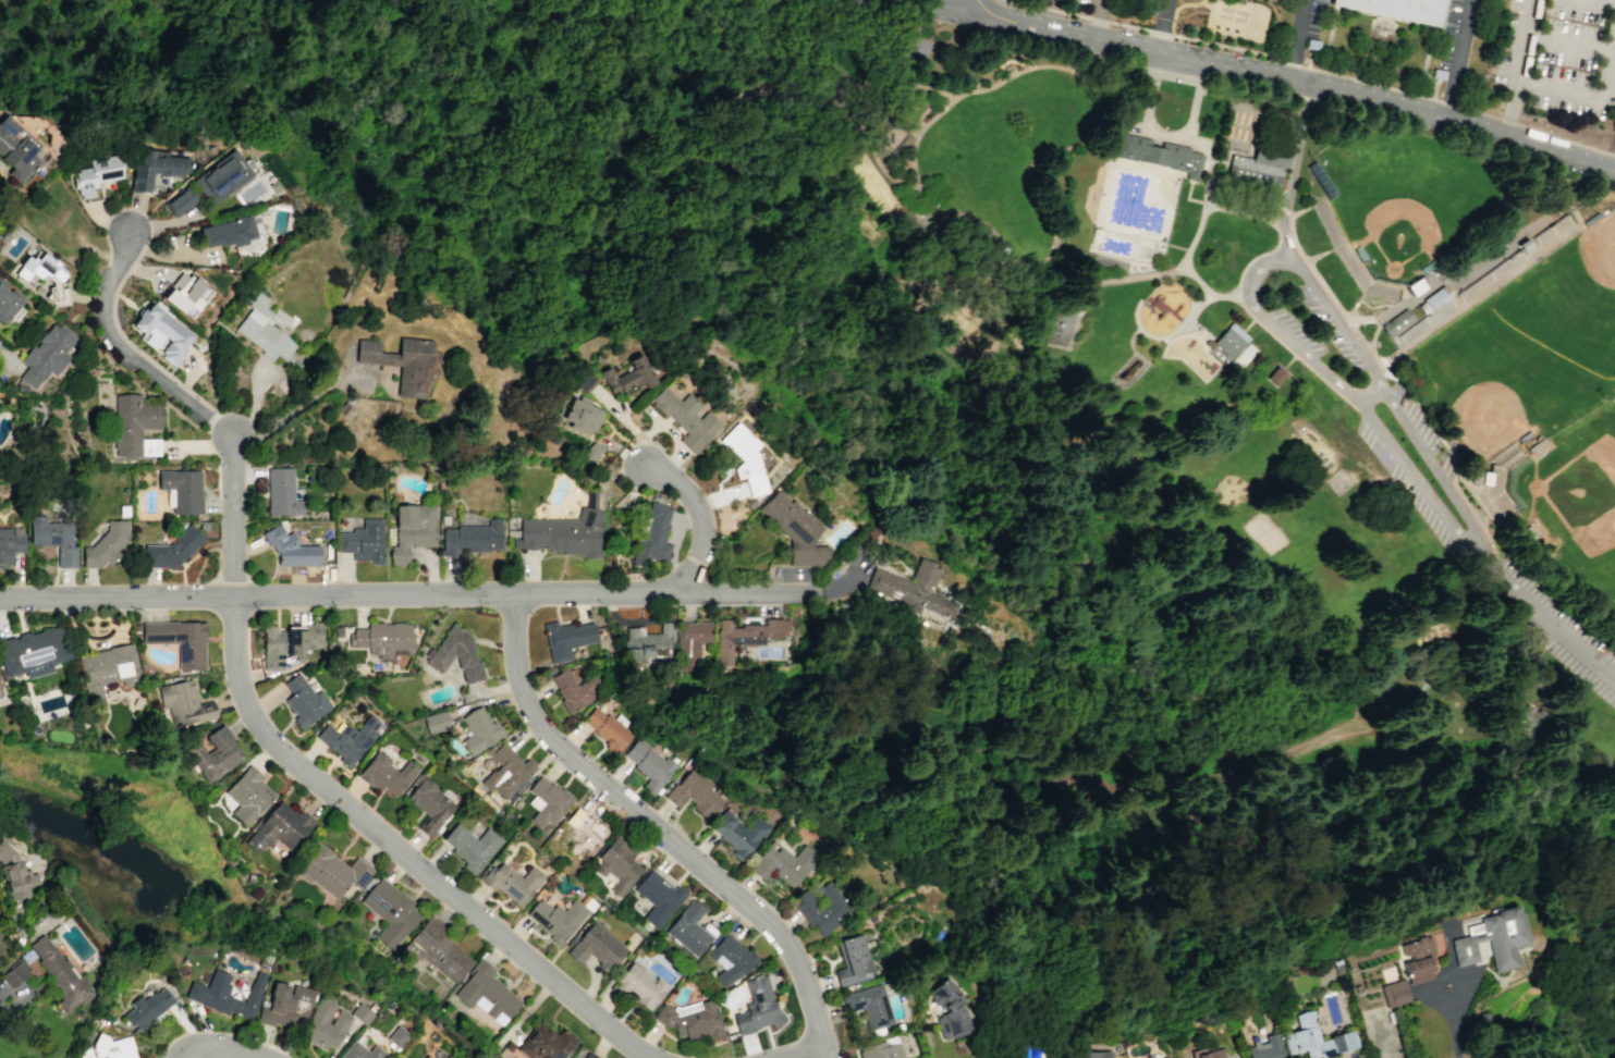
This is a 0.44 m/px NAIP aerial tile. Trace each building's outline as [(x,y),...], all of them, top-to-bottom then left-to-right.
[(885,9),(887,0),(846,0),(885,9)] [(1447,0),(1333,0),(1332,5),(1441,28),(1447,0)] [(11,168),(6,173),(18,184),(39,163),(30,153),(37,146),(5,114),(0,119),(0,157),(11,168)] [(1117,132),(1113,155),(1186,171),(1184,179),(1190,180),(1196,181),(1202,155),(1188,151),(1189,147),(1160,142),(1159,147),(1150,145),(1151,139),(1117,132)] [(1224,182),(1270,193),(1269,198),(1280,200),(1290,143),(1257,136),(1251,159),(1231,153),(1224,182)] [(130,190),(148,192),(150,174),(182,177),(184,158),(165,156),(166,152),(134,149),(130,190)] [(253,176),(233,149),(192,180),(212,207),(253,176)] [(120,179),(117,154),(86,157),(87,168),(73,170),(76,198),(94,196),(92,182),(120,179)] [(196,201),(186,187),(164,204),(174,217),(196,201)] [(198,227),(203,249),(232,242),(232,245),(255,240),(249,215),(198,227)] [(1529,239),(1536,250),(1526,257),(1518,247),(1529,239)] [(181,270),(161,299),(192,319),(211,290),(181,270)] [(10,286),(9,287),(0,278),(0,322),(3,324),(25,300),(10,286)] [(1420,279),(1427,288),(1414,297),(1407,288),(1420,279)] [(1422,300),(1443,286),(1452,298),(1426,317),(1418,307),(1423,303),(1422,300)] [(234,329),(262,352),(260,354),(270,361),(276,355),(282,360),(294,345),(269,324),(271,321),(269,319),(273,315),(262,306),(268,299),(257,291),(247,304),(252,307),(234,329)] [(172,366),(194,335),(147,303),(131,326),(141,334),(138,339),(154,350),(162,338),(168,342),(158,356),(172,366)] [(1056,342),(1066,303),(1085,307),(1075,347),(1056,342)] [(1407,308),(1415,320),(1388,337),(1381,325),(1407,308)] [(1229,320),(1215,337),(1206,350),(1224,366),(1227,368),(1232,362),(1243,370),(1252,357),(1239,346),(1248,335),(1229,320)] [(75,338),(52,321),(21,362),(27,366),(18,378),(34,390),(49,371),(55,376),(69,357),(64,353),(75,338)] [(399,337),(432,340),(429,369),(424,369),(421,399),(395,397),(399,366),(396,366),(397,354),(399,337)] [(355,361),(357,339),(379,341),(378,352),(377,364),(355,361)] [(377,364),(378,352),(397,354),(396,366),(377,364)] [(599,371),(610,393),(619,389),(621,392),(640,381),(644,389),(654,382),(639,353),(626,360),(631,368),(614,378),(609,367),(599,371)] [(1278,367),(1290,376),(1280,390),(1268,381),(1278,367)] [(585,392),(575,381),(586,370),(597,381),(585,392)] [(650,399),(652,402),(650,404),(664,417),(666,415),(685,432),(677,440),(693,455),(721,425),(706,410),(698,418),(693,414),(700,406),(686,392),(678,399),(663,385),(650,399)] [(158,456),(158,439),(141,439),(141,429),(161,429),(161,405),(141,404),(141,394),(114,394),(114,456),(158,456)] [(563,420),(572,398),(577,399),(579,395),(588,398),(586,404),(601,410),(592,432),(590,431),(588,434),(583,432),(583,433),(567,427),(568,422),(563,420)] [(1324,438),(1304,417),(1294,427),(1314,446),(1324,438)] [(755,448),(759,444),(736,422),(718,442),(726,451),(729,448),(741,460),(733,468),(735,479),(743,477),(748,496),(766,491),(755,448)] [(578,456),(591,442),(601,451),(588,465),(578,456)] [(267,468),(268,515),(302,515),(302,501),(293,501),(292,468),(267,468)] [(158,470),(200,470),(200,496),(201,496),(201,514),(171,514),(171,506),(172,505),(172,488),(167,489),(167,490),(157,490),(158,470)] [(1492,475),(1483,473),(1482,487),(1491,488),(1492,475)] [(788,540),(788,566),(823,565),(823,561),(828,561),(827,545),(811,546),(811,538),(821,528),(792,500),(790,502),(776,490),(758,509),(788,540)] [(649,500),(671,506),(665,525),(668,525),(662,542),(670,544),(664,562),(649,557),(646,567),(632,563),(649,500)] [(390,564),(406,564),(406,544),(411,544),(411,546),(433,546),(433,505),(394,505),(394,545),(390,545),(390,564)] [(575,519),(579,506),(601,513),(599,518),(602,520),(598,533),(597,534),(597,550),(599,550),(599,556),(582,556),(582,554),(561,554),(561,551),(552,551),(552,549),(543,549),(543,545),(539,545),(539,548),(513,548),(513,539),(519,539),(519,519),(575,519)] [(76,567),(75,546),(71,546),(71,522),(45,522),(45,516),(29,516),(29,545),(56,545),(56,568),(76,567)] [(363,519),(362,528),(352,528),(352,532),(338,532),(338,552),(352,552),(352,561),(369,561),(369,564),(381,564),(381,519),(363,519)] [(441,529),(456,529),(456,526),(488,526),(488,519),(499,519),(499,549),(488,549),(488,551),(457,551),(457,555),(442,555),(441,529)] [(106,520),(127,520),(127,540),(115,551),(119,553),(109,565),(105,562),(99,568),(82,567),(82,546),(89,546),(106,530),(106,520)] [(298,544),(291,531),(284,534),(278,522),(262,531),(276,555),(276,565),(319,565),(318,544),(298,544)] [(187,524),(203,539),(176,566),(145,566),(144,544),(168,544),(187,524)] [(11,566),(10,552),(23,552),(23,528),(0,528),(0,567),(11,566)] [(876,567),(868,588),(906,602),(904,607),(920,614),(922,607),(952,618),(958,603),(929,592),(939,564),(919,556),(910,580),(876,567)] [(718,619),(718,665),(732,665),(732,645),(757,645),(762,645),(762,637),(786,637),(786,619),(763,619),(763,625),(741,625),(741,627),(732,627),(732,619),(718,619)] [(542,624),(550,663),(572,659),(568,647),(597,641),(592,622),(572,626),(571,624),(556,627),(555,620),(542,624)] [(141,623),(141,644),(177,643),(177,670),(204,670),(203,622),(141,623)] [(349,647),(367,647),(367,657),(391,658),(391,649),(410,650),(411,624),(366,622),(366,628),(350,627),(349,647)] [(625,627),(626,659),(638,659),(638,656),(652,656),(652,648),(670,648),(670,622),(660,622),(660,632),(643,632),(643,627),(625,627)] [(678,622),(678,669),(700,669),(700,643),(711,643),(710,622),(678,622)] [(468,635),(451,623),(425,664),(440,674),(452,655),(455,656),(457,668),(461,668),(464,682),(482,678),(479,661),(475,662),(468,635)] [(25,672),(26,678),(52,671),(50,664),(69,659),(61,625),(0,640),(0,657),(5,677),(25,672)] [(263,671),(283,670),(283,655),(298,655),(298,649),(322,649),(322,626),(276,626),(276,625),(263,625),(263,671)] [(85,704),(103,702),(101,684),(122,680),(123,686),(140,683),(134,645),(77,653),(85,704)] [(550,677),(558,688),(555,690),(561,699),(559,700),(567,715),(604,692),(592,674),(576,685),(565,667),(550,677)] [(312,694),(299,673),(283,682),(290,695),(283,699),(300,727),(331,709),(320,690),(312,694)] [(157,686),(161,708),(167,707),(171,727),(216,718),(212,701),(197,704),(192,679),(157,686)] [(1551,716),(1536,741),(1505,722),(1520,698),(1551,716)] [(460,741),(469,756),(502,736),(483,704),(460,717),(470,734),(460,741)] [(592,706),(582,721),(592,729),(591,731),(603,742),(604,748),(615,756),(634,735),(607,713),(604,715),(592,706)] [(427,734),(423,716),(441,711),(445,728),(427,734)] [(325,723),(315,737),(340,757),(337,761),(347,769),(381,725),(368,714),(355,731),(344,723),(336,732),(325,723)] [(204,735),(212,749),(205,753),(198,742),(186,749),(206,782),(243,759),(222,724),(204,735)] [(648,778),(642,786),(653,795),(675,767),(638,737),(622,756),(648,778)] [(504,801),(535,767),(526,759),(523,762),(501,742),(488,756),(497,764),(482,781),(504,801)] [(394,797),(417,769),(406,760),(398,770),(376,751),(356,775),(377,792),(381,786),(394,797)] [(230,813),(245,827),(277,794),(247,766),(223,792),(237,805),(230,813)] [(723,801),(707,787),(710,784),(691,767),(664,796),(677,808),(684,800),(706,820),(723,801)] [(533,795),(527,803),(537,811),(530,819),(540,828),(546,820),(551,825),(572,800),(540,774),(527,790),(533,795)] [(455,804),(420,776),(403,797),(425,815),(415,827),(429,837),(455,804)] [(314,821),(299,810),(296,813),(277,799),(244,845),(259,855),(272,837),(292,852),(314,821)] [(589,856),(609,831),(577,806),(564,821),(580,834),(567,850),(577,859),(583,852),(589,856)] [(707,831),(746,858),(768,825),(754,815),(746,826),(722,810),(707,831)] [(477,839),(454,822),(440,840),(466,860),(461,866),(474,875),(502,839),(486,827),(477,839)] [(643,870),(630,858),(635,853),(615,836),(596,858),(600,861),(593,869),(602,877),(607,872),(616,880),(608,888),(618,897),(643,870)] [(10,901),(30,895),(27,887),(39,884),(35,870),(20,875),(10,839),(0,842),(0,867),(10,901)] [(793,856),(772,839),(748,869),(763,880),(771,870),(793,888),(819,856),(803,844),(793,856)] [(296,872),(336,900),(348,883),(359,890),(373,869),(355,857),(348,866),(316,844),(296,872)] [(521,877),(498,859),(482,880),(519,909),(544,877),(530,866),(521,877)] [(658,930),(684,895),(650,868),(633,890),(652,905),(642,918),(658,930)] [(391,951),(420,915),(409,906),(412,902),(380,876),(359,901),(386,923),(374,937),(391,951)] [(821,937),(852,910),(826,881),(816,890),(825,899),(819,904),(806,889),(790,903),(821,937)] [(573,898),(563,910),(554,903),(551,907),(539,897),(524,915),(560,944),(587,910),(573,898)] [(705,910),(692,899),(664,931),(695,958),(712,938),(694,922),(705,910)] [(1493,972),(1517,967),(1513,947),(1526,944),(1517,906),(1474,915),(1476,923),(1462,926),(1464,936),(1449,939),(1454,967),(1477,962),(1473,942),(1486,939),(1493,972)] [(418,956),(454,984),(474,957),(425,919),(401,949),(415,960),(418,956)] [(586,955),(607,972),(626,949),(592,921),(565,953),(578,964),(586,955)] [(68,1011),(90,997),(48,932),(26,946),(68,1011)] [(715,975),(723,988),(755,965),(732,932),(707,950),(721,971),(715,975)] [(834,970),(838,987),(872,979),(861,934),(836,940),(843,968),(834,970)] [(1407,985),(1433,978),(1427,956),(1433,954),(1428,936),(1398,943),(1402,960),(1401,960),(1407,985)] [(489,976),(494,969),(480,959),(452,994),(469,1008),(472,1004),(501,1026),(521,1001),(489,976)] [(10,988),(29,975),(20,961),(1,974),(10,988)] [(647,1011),(668,986),(655,976),(653,979),(631,961),(613,984),(647,1011)] [(184,997),(249,1022),(267,975),(255,971),(243,1002),(226,996),(230,986),(226,984),(230,975),(213,969),(206,987),(190,981),(184,997)] [(776,1010),(785,1020),(775,1030),(771,1025),(756,1030),(756,1033),(739,1037),(734,1017),(747,1013),(745,1006),(753,1004),(747,982),(767,976),(776,1010)] [(1409,1000),(1402,978),(1379,986),(1386,1008),(1409,1000)] [(942,1040),(970,1032),(961,1002),(959,1003),(952,980),(927,988),(935,1013),(934,1013),(942,1040)] [(256,1022),(273,1026),(274,1021),(303,1029),(313,990),(291,985),(291,986),(273,981),(268,1002),(262,1000),(256,1022)] [(122,1014),(137,1032),(174,1002),(160,984),(122,1014)] [(867,1029),(891,1024),(883,985),(840,993),(844,1010),(862,1006),(867,1029)] [(708,1041),(723,1037),(712,996),(653,1012),(655,1021),(661,1020),(664,1029),(673,1027),(676,1040),(705,1032),(708,1041)] [(335,1008),(337,1005),(319,997),(300,1037),(333,1052),(350,1015),(335,1008)] [(1356,1050),(1353,1031),(1318,1038),(1312,1010),(1294,1013),(1297,1031),(1282,1034),(1286,1053),(1304,1050),(1306,1057),(1320,1057),(1356,1050)] [(563,1027),(556,1035),(541,1021),(516,1048),(527,1057),(534,1057),(535,1057),(562,1057),(577,1042),(563,1027)] [(398,1048),(408,1034),(396,1025),(386,1039),(398,1048)] [(108,1041),(106,1033),(92,1036),(96,1057),(105,1055),(106,1057),(136,1057),(131,1036),(108,1041)] [(1278,1033),(1264,1035),(1265,1041),(1247,1045),(1249,1057),(1282,1057),(1278,1033)] [(898,1038),(857,1047),(859,1057),(903,1057),(898,1038)] [(386,1055),(374,1044),(367,1052),(353,1039),(337,1057),(383,1057),(386,1055)] [(1221,1045),(1191,1053),(1193,1057),(1225,1057),(1221,1045)]
